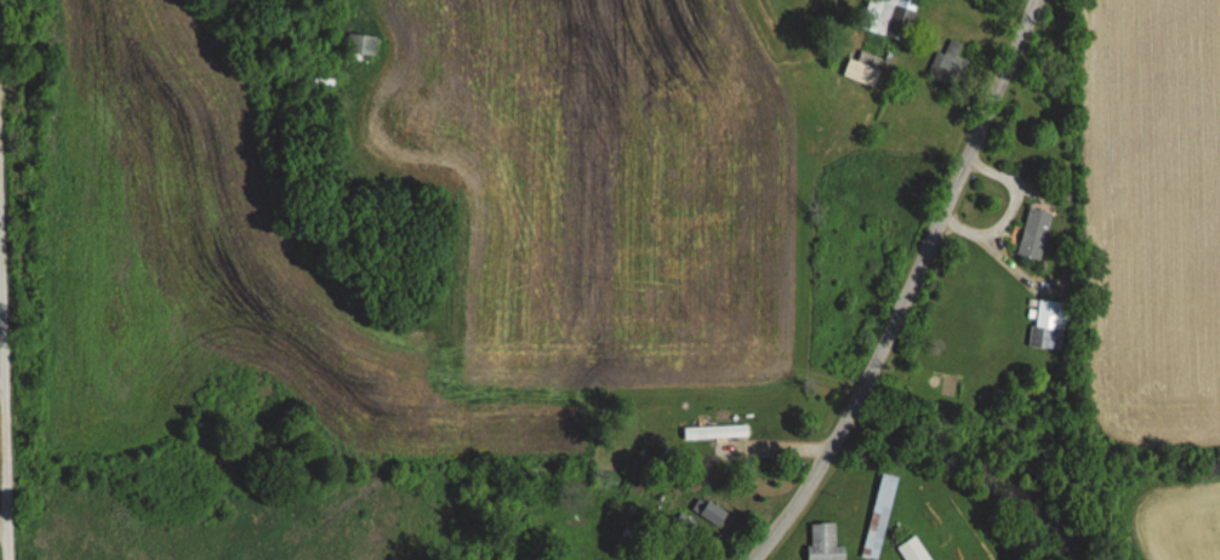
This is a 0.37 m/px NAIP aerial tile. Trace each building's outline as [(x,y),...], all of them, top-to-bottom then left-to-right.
[(851,22),(907,37),(917,0),(875,0),(874,1),(869,0),(857,0),(851,22)] [(377,36),(348,33),(346,54),(375,57),(377,36)] [(959,55),(963,45),(947,36),(931,68),(960,82),(971,61),(959,55)] [(848,78),(870,78),(870,63),(848,63),(848,78)] [(1041,261),(1055,215),(1029,207),(1016,254),(1041,261)] [(1032,348),(1061,350),(1064,303),(1035,301),(1032,348)] [(747,426),(684,426),(684,438),(747,438),(747,426)] [(880,474),(863,559),(870,559),(880,559),(896,477),(880,474)] [(699,515),(719,528),(728,513),(708,501),(699,515)] [(835,524),(809,524),(809,559),(845,559),(845,546),(835,546),(835,524)]
